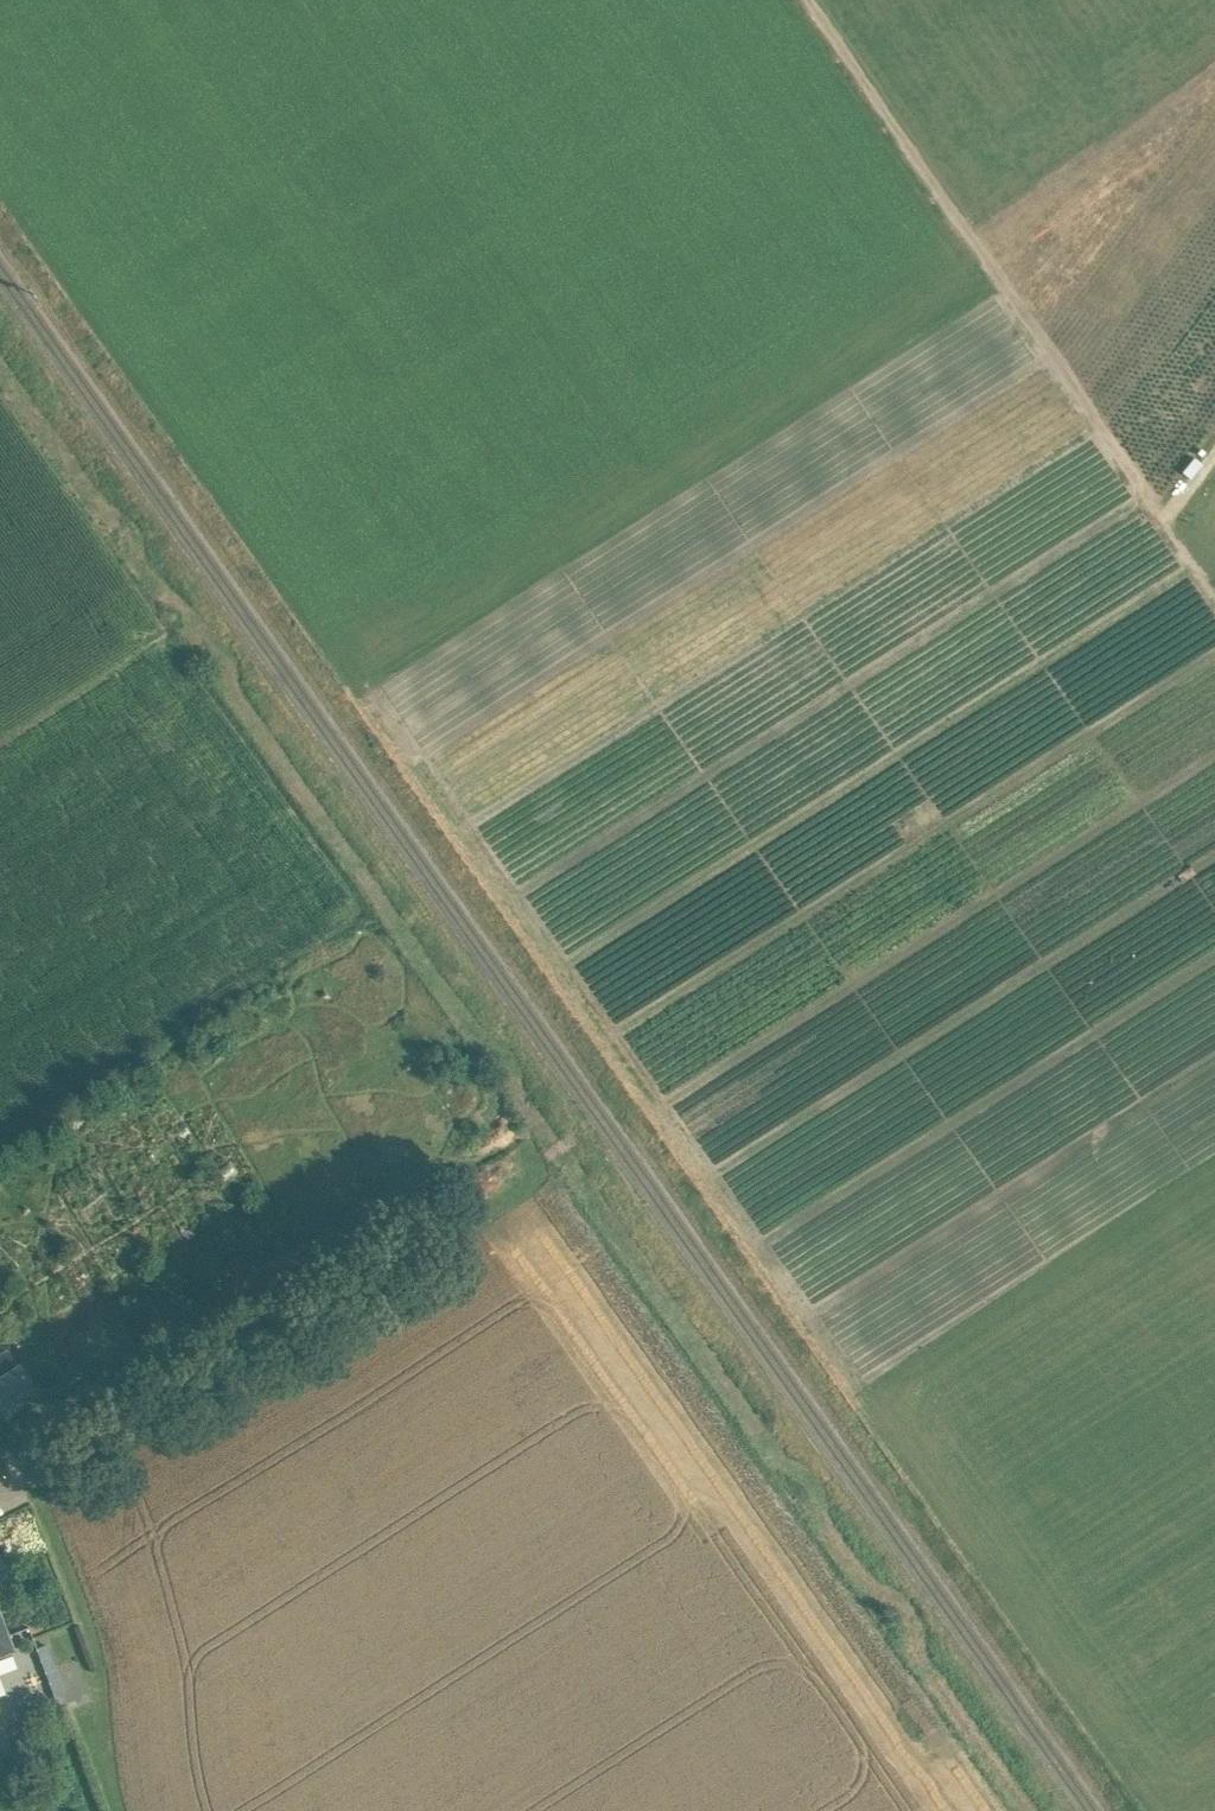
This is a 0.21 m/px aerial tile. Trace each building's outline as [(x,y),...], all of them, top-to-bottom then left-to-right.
[(6,1415),(37,1394),(24,1375),(19,1367),(7,1348),(0,1353),(0,1407),(6,1415)] [(15,1652),(0,1613),(0,1657),(15,1652)]
